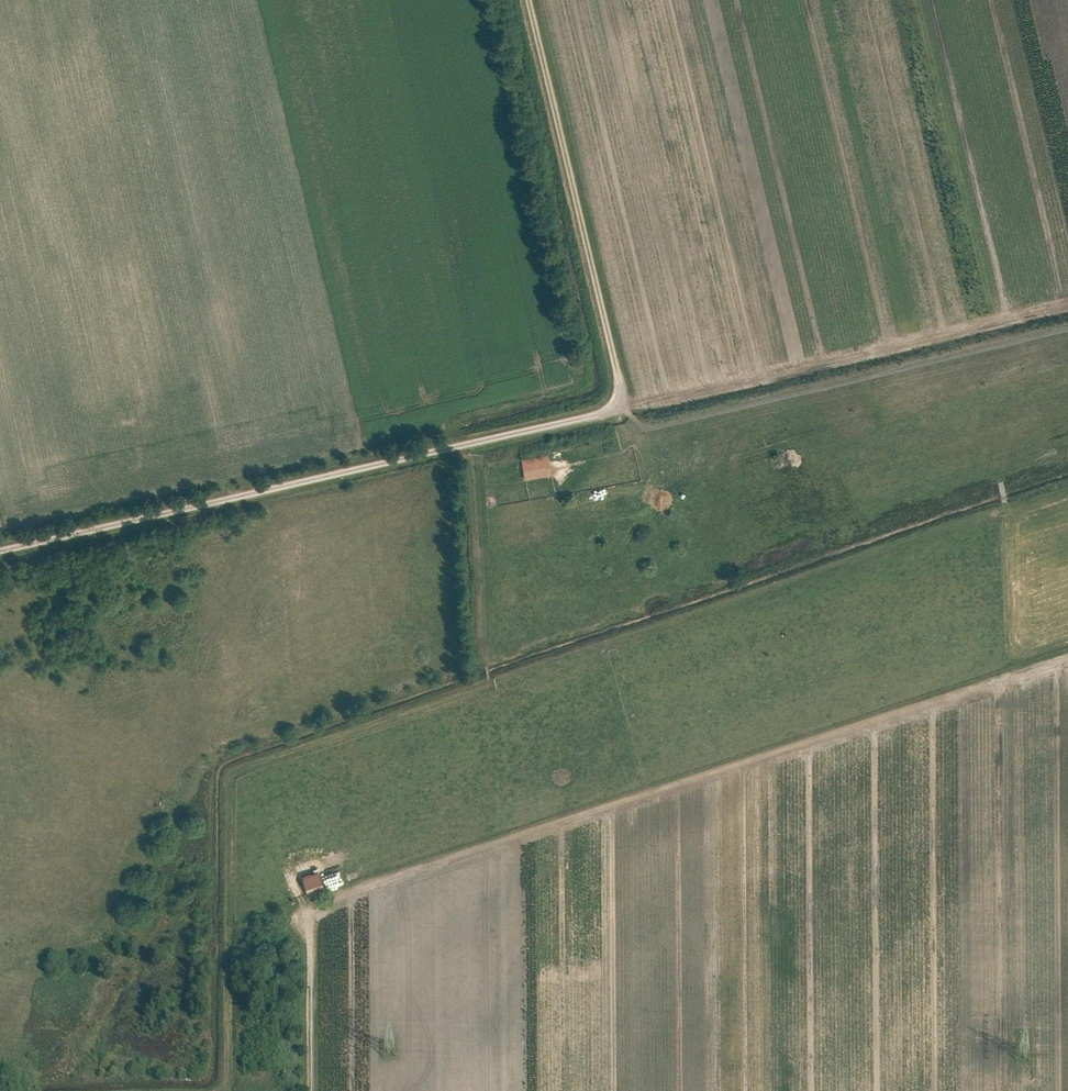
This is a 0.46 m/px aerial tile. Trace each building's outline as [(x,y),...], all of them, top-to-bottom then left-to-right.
[(552,474),(548,454),(522,460),(526,480),(552,474)] [(321,870),(303,876),(309,896),(327,891),(321,870)]
